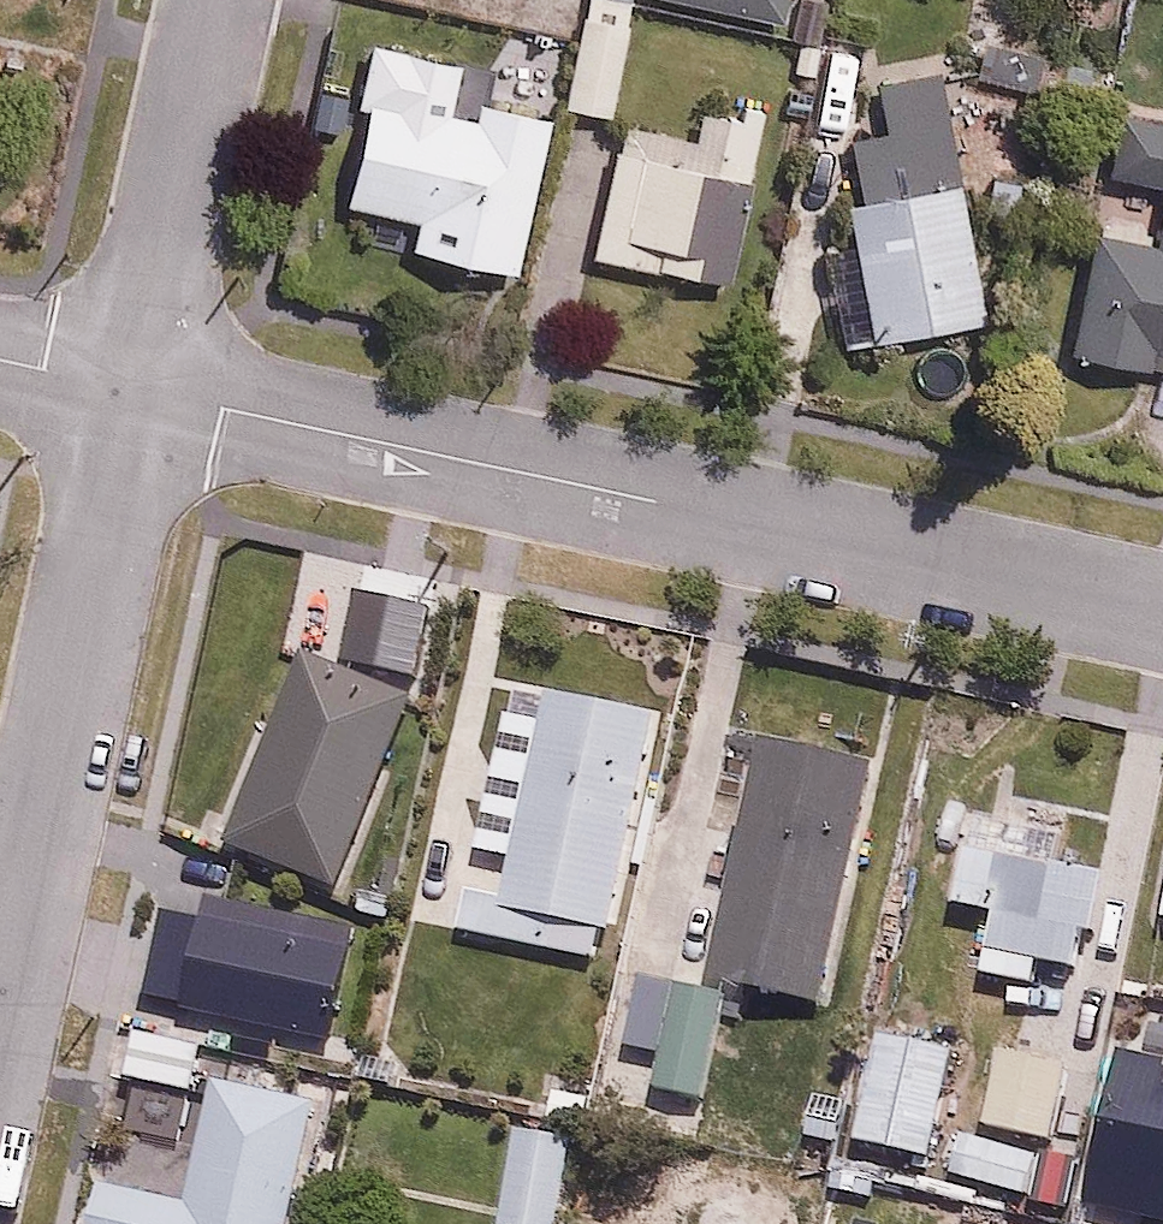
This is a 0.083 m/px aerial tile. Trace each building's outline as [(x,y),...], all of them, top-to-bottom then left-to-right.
[(517,2),(578,13),(580,0),(518,0),(517,2)] [(627,0),(580,0),(578,13),(561,102),(606,111),(627,0)] [(776,19),(781,0),(694,0),(776,19)] [(512,270),(539,117),(453,102),(462,53),(396,41),(387,90),(360,85),(340,200),(416,213),(409,252),(512,270)] [(983,316),(941,64),(868,76),(877,130),(834,138),(867,335),(983,316)] [(729,279),(756,116),(695,106),(690,134),(612,121),(589,256),(729,279)] [(1160,174),(1153,237),(1088,230),(1072,360),(1162,371),(1162,121),(1101,114),(1095,166),(1160,174)] [(333,884),(408,689),(288,643),(213,838),(333,884)] [(658,710),(497,670),(436,922),(597,961),(658,710)] [(827,997),(868,758),(753,739),(712,977),(827,997)] [(985,904),(974,971),(1029,980),(1034,954),(1071,960),(1076,933),(1101,937),(1111,873),(1049,863),(1056,816),(961,801),(946,897),(985,904)] [(202,942),(193,1027),(255,1033),(253,1054),(295,1059),(300,1017),(328,1020),(335,957),(202,942)] [(637,971),(621,1047),(659,1055),(653,1083),(706,1094),(727,989),(637,971)] [(1137,995),(1124,1043),(1162,1053),(1162,1002),(1137,995)] [(917,1150),(950,1040),(873,1017),(840,1127),(917,1150)] [(193,1094),(205,1038),(118,1020),(106,1076),(193,1094)] [(1066,1049),(993,1036),(977,1121),(1051,1134),(1066,1049)] [(102,1139),(83,1223),(294,1223),(321,1099),(209,1074),(191,1159),(102,1139)] [(1082,1093),(1067,1166),(1109,1174),(1115,1146),(1147,1153),(1156,1108),(1082,1093)] [(570,1128),(501,1118),(485,1223),(555,1223),(570,1128)] [(1030,1152),(949,1128),(939,1164),(1019,1188),(1030,1152)]
